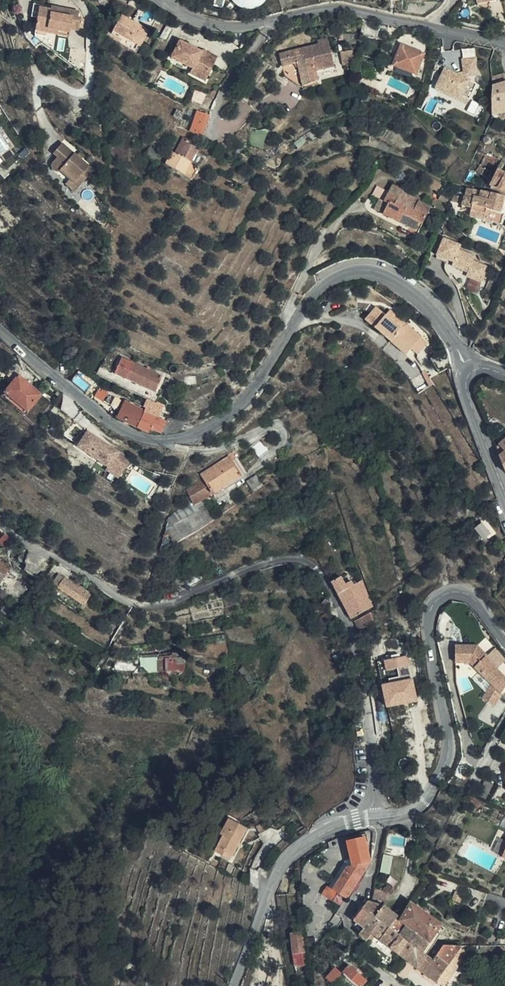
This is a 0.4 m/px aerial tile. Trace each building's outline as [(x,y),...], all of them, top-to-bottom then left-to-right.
[(223,10),(225,1),(221,0),(216,0),(215,9),(223,10)] [(237,10),(267,0),(234,0),(237,10)] [(55,10),(55,7),(28,2),(26,15),(31,17),(33,6),(55,10)] [(488,3),(477,5),(478,10),(489,13),(488,7),(488,3)] [(75,10),(55,7),(55,10),(33,6),(31,17),(28,32),(43,35),(43,30),(44,26),(55,28),(56,25),(67,27),(76,28),(78,17),(74,16),(75,10)] [(150,30),(158,17),(140,6),(131,19),(150,30)] [(135,52),(147,31),(122,16),(110,36),(135,52)] [(66,35),(67,27),(56,25),(55,28),(44,26),(43,30),(66,35)] [(357,44),(356,33),(343,33),(343,45),(357,44)] [(169,47),(176,50),(181,42),(174,38),(169,47)] [(334,67),(327,38),(317,40),(317,44),(279,53),(283,75),(289,79),(297,85),(301,86),(318,82),(315,71),(334,67)] [(181,42),(176,50),(175,53),(190,61),(192,56),(199,60),(196,64),(193,71),(207,78),(219,56),(209,51),(208,53),(182,39),(181,42)] [(387,68),(392,70),(394,66),(413,73),(415,74),(423,55),(396,44),(387,68)] [(435,90),(470,103),(477,84),(477,77),(479,71),(477,47),(462,48),(464,71),(458,71),(444,66),(435,90)] [(190,61),(175,53),(171,59),(190,69),(188,72),(205,81),(207,78),(193,71),(196,64),(190,61)] [(192,56),(190,61),(196,64),(199,60),(192,56)] [(394,66),(392,70),(411,77),(413,73),(394,66)] [(491,76),(492,86),(504,83),(504,76),(504,73),(491,76)] [(492,111),(504,108),(504,94),(492,97),(492,111)] [(473,100),(469,110),(476,113),(480,104),(473,100)] [(189,131),(201,135),(208,115),(196,111),(189,131)] [(298,148),(305,141),(302,136),(294,143),(298,148)] [(87,169),(76,157),(72,152),(59,139),(49,148),(53,153),(49,156),(48,158),(46,160),(45,162),(45,163),(45,166),(48,168),(50,169),(52,169),(54,168),(56,167),(64,175),(72,183),(87,169)] [(183,172),(190,160),(197,147),(183,139),(174,155),(172,154),(167,164),(183,172)] [(163,156),(150,146),(145,154),(157,164),(163,156)] [(72,152),(76,157),(80,153),(76,149),(72,152)] [(302,168),(312,161),(307,155),(298,161),(302,168)] [(491,167),(493,159),(484,156),(481,165),(491,167)] [(491,174),(479,166),(475,171),(488,180),(491,174)] [(489,185),(496,189),(504,175),(504,174),(497,169),(489,185)] [(67,188),(72,183),(64,175),(59,180),(67,188)] [(496,189),(504,195),(504,175),(496,189)] [(402,189),(392,184),(388,192),(398,197),(402,189)] [(381,197),(385,188),(378,185),(374,194),(381,197)] [(431,208),(419,202),(411,198),(413,195),(402,189),(398,197),(388,192),(383,202),(387,204),(382,214),(415,230),(419,223),(422,225),(431,208)] [(485,193),(477,190),(475,197),(483,199),(485,193)] [(500,214),(504,197),(490,193),(488,201),(486,210),(500,214)] [(451,202),(453,203),(461,205),(462,198),(453,196),(451,202)] [(462,198),(461,205),(460,206),(471,210),(469,217),(483,221),(484,220),(486,210),(488,201),(483,199),(475,197),(473,196),(472,199),(463,197),(462,198)] [(387,204),(383,202),(384,201),(379,199),(373,210),(382,214),(387,204)] [(503,215),(500,214),(486,210),(484,220),(500,224),(503,215)] [(461,248),(463,244),(444,236),(436,256),(454,263),(452,269),(486,282),(492,266),(474,259),(476,254),(461,248)] [(422,337),(406,324),(401,329),(385,316),(376,308),(365,320),(406,355),(422,337)] [(401,329),(406,324),(390,310),(385,316),(401,329)] [(95,374),(147,399),(156,402),(157,400),(159,394),(155,392),(163,376),(122,356),(114,373),(101,366),(95,374)] [(410,367),(422,386),(431,380),(420,362),(410,367)] [(41,395),(19,375),(4,392),(27,412),(41,395)] [(117,417),(136,427),(145,411),(124,401),(123,402),(102,388),(101,391),(98,389),(94,397),(120,410),(117,417)] [(145,411),(158,418),(164,404),(157,400),(156,402),(147,399),(143,406),(146,408),(145,411)] [(160,434),(161,432),(166,422),(158,418),(145,411),(136,427),(148,433),(150,429),(160,434)] [(173,433),(182,432),(185,423),(168,417),(166,422),(161,432),(165,434),(167,434),(173,433)] [(129,461),(88,432),(77,446),(107,467),(109,464),(121,472),(129,461)] [(195,504),(241,476),(230,458),(202,475),(204,480),(188,490),(195,504)] [(107,467),(104,471),(117,479),(121,472),(109,464),(107,467)] [(262,484),(256,475),(246,481),(252,491),(262,484)] [(175,544),(208,523),(199,510),(181,522),(174,514),(170,517),(164,538),(175,544)] [(486,521),(482,524),(490,535),(487,538),(489,540),(496,534),(486,521)] [(490,535),(482,524),(475,529),(484,540),(487,538),(490,535)] [(4,533),(0,531),(0,545),(3,547),(10,544),(12,540),(9,537),(4,533)] [(10,568),(0,561),(0,582),(10,568)] [(55,580),(59,574),(50,568),(46,574),(55,580)] [(372,608),(371,605),(370,602),(356,570),(333,582),(352,619),(361,614),(372,608)] [(58,588),(65,578),(59,574),(55,580),(52,584),(58,588)] [(91,596),(65,578),(58,588),(84,605),(91,596)] [(21,619),(6,605),(1,611),(6,616),(6,618),(16,626),(21,619)] [(374,623),(371,613),(354,622),(357,630),(374,623)] [(32,645),(20,634),(16,640),(27,650),(32,645)] [(141,658),(137,657),(137,661),(112,662),(112,673),(132,672),(138,666),(142,666),(149,673),(166,672),(170,676),(175,677),(178,677),(182,675),(184,673),(185,670),(186,668),(186,666),(186,663),(185,661),(182,658),(183,654),(173,654),(173,656),(155,657),(141,658)] [(400,678),(382,681),(386,707),(418,702),(410,655),(384,659),(387,671),(398,669),(400,678)] [(486,690),(500,698),(504,690),(504,682),(479,665),(481,662),(469,655),(447,657),(449,672),(463,671),(488,687),(486,690)] [(248,672),(249,671),(246,665),(241,670),(237,673),(234,677),(233,678),(234,680),(237,677),(239,678),(240,677),(244,680),(242,683),(247,688),(254,682),(248,672)] [(500,698),(486,690),(478,703),(491,712),(500,698)] [(486,803),(493,789),(481,784),(474,798),(486,803)] [(482,810),(484,805),(471,798),(468,804),(482,810)] [(230,820),(222,836),(225,837),(216,853),(231,860),(248,829),(230,820)] [(225,837),(222,836),(213,851),(216,853),(225,837)] [(334,902),(342,907),(359,881),(371,863),(365,838),(349,842),(353,866),(349,868),(334,891),(339,895),(334,902)] [(323,895),(334,902),(339,895),(334,891),(328,887),(323,895)] [(388,894),(376,890),(374,899),(386,902),(388,894)] [(384,906),(373,903),(369,902),(367,905),(364,909),(374,916),(376,917),(384,906)] [(364,909),(367,905),(364,903),(358,911),(361,913),(364,909)] [(390,928),(415,947),(423,952),(443,925),(412,904),(403,920),(398,916),(390,928)] [(383,923),(390,928),(398,916),(384,906),(376,917),(383,923)] [(356,920),(365,928),(374,916),(364,909),(361,913),(356,920)] [(361,934),(368,941),(374,934),(383,923),(376,917),(374,916),(365,928),(361,934)] [(374,934),(407,958),(415,947),(390,928),(383,923),(374,934)] [(423,952),(428,955),(447,928),(443,925),(423,952)] [(345,931),(342,931),(338,933),(342,941),(346,939),(348,936),(348,935),(347,932),(345,931)] [(307,966),(303,933),(293,934),(297,967),(307,966)] [(463,946),(458,946),(444,946),(434,960),(428,955),(423,952),(415,947),(407,958),(437,981),(456,955),(461,959),(466,953),(461,949),(463,946)] [(350,965),(344,973),(359,985),(363,985),(368,981),(350,965)] [(334,983),(341,975),(335,969),(327,978),(334,983)]
